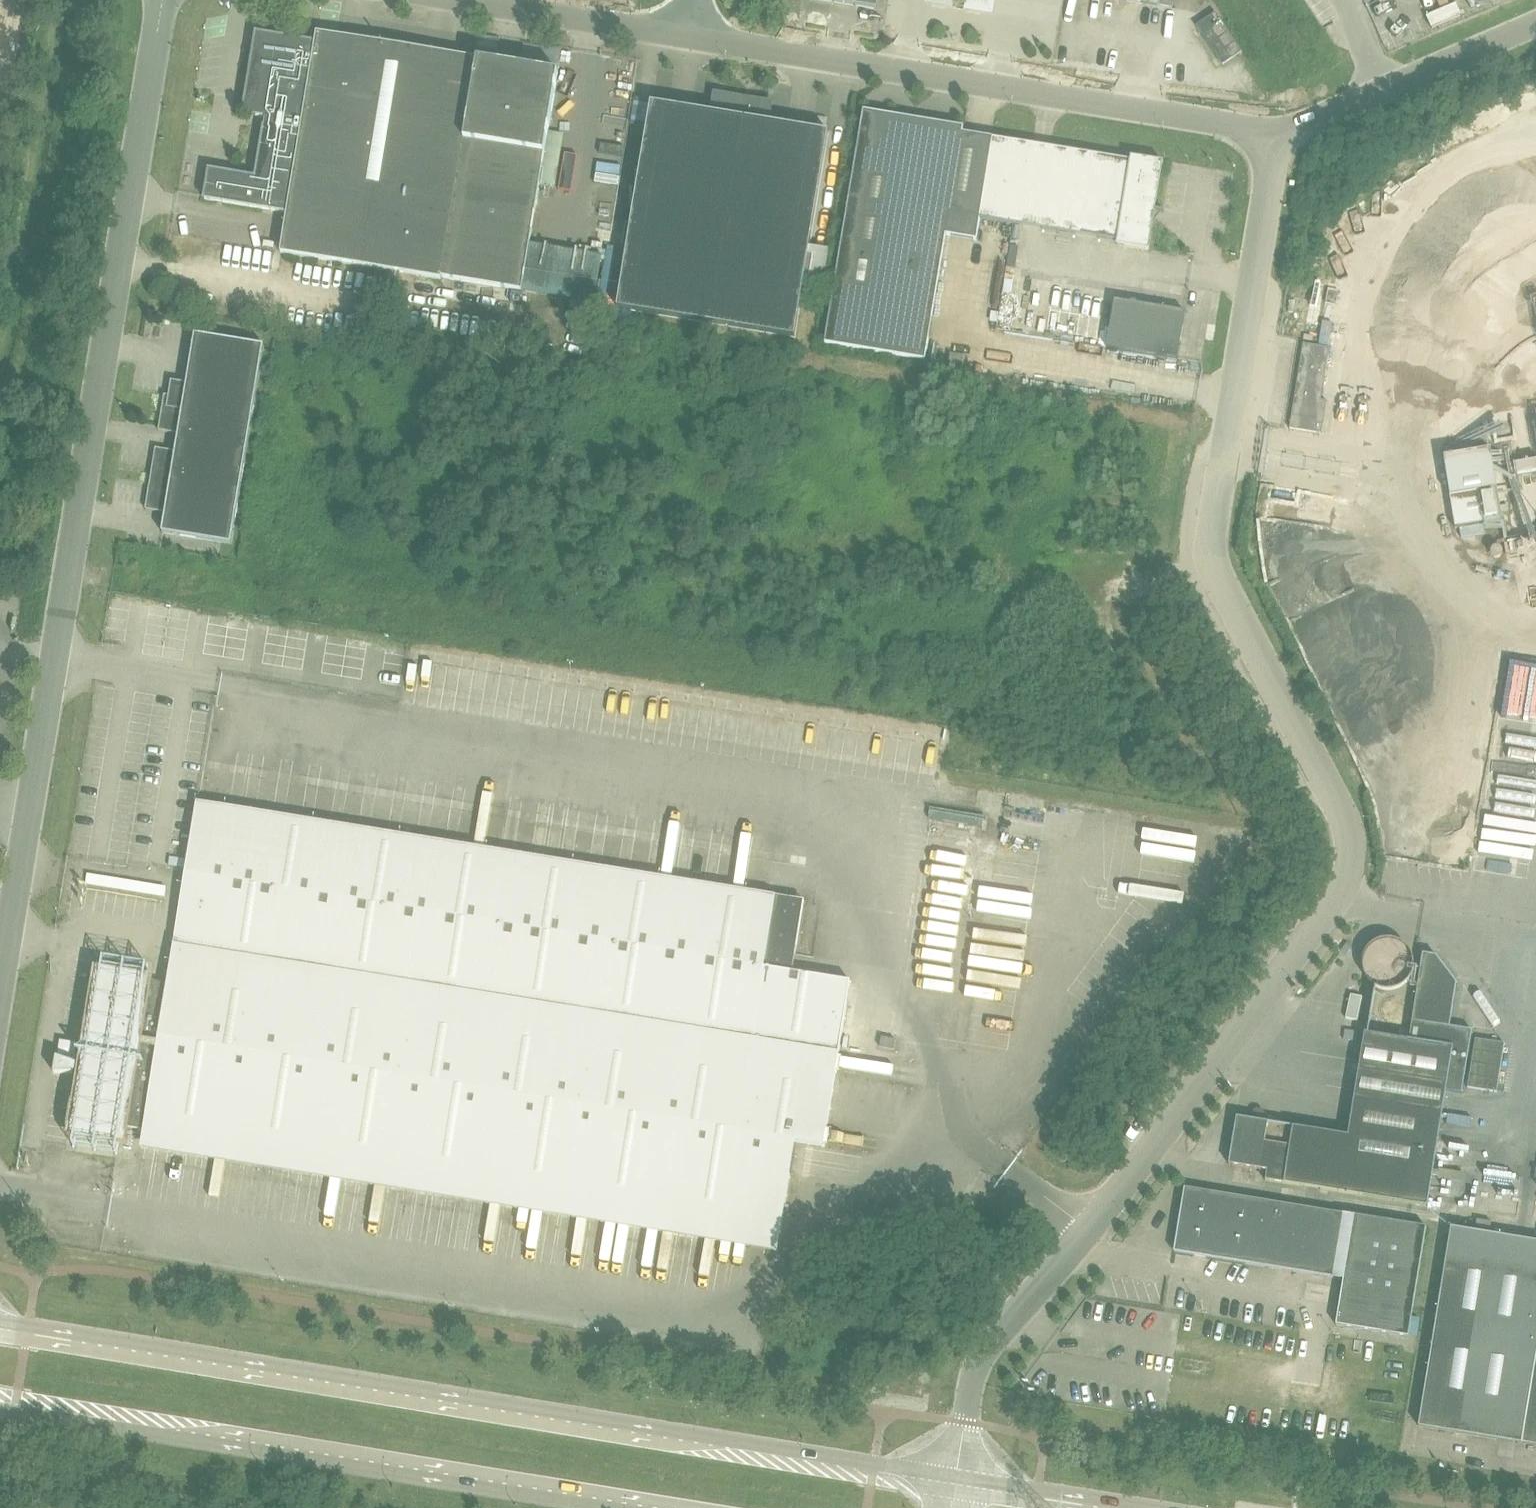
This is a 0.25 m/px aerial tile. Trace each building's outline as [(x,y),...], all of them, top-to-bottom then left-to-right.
[(878,9),(879,0),(821,0),(878,9)] [(931,2),(990,12),(992,0),(931,0),(931,2)] [(1426,16),(1432,28),(1461,16),(1456,3),(1426,16)] [(1223,64),(1242,51),(1216,12),(1196,25),(1223,64)] [(289,34),(291,24),(277,22),(275,32),(289,34)] [(559,72),(477,59),(318,33),(316,42),(257,33),(244,114),(266,117),(256,177),(210,170),(205,199),(288,213),(281,253),(441,279),(441,277),(523,291),(558,75),(559,72)] [(618,308),(795,337),(829,132),(759,120),(763,101),(724,94),(721,114),(651,103),(618,308)] [(1138,161),(985,136),(964,133),(964,129),(863,113),(826,344),(927,360),(947,235),(978,240),(981,219),(1120,242),(1119,245),(1149,250),(1163,162),(1138,158),(1138,161)] [(1186,312),(1153,306),(1145,353),(1178,359),(1186,312)] [(174,384),(172,396),(254,409),(264,345),(195,333),(186,386),(174,384)] [(1290,429),(1322,434),(1327,401),(1322,400),(1330,347),(1303,343),(1290,429)] [(952,354),(950,364),(965,366),(966,356),(952,354)] [(153,462),(243,477),(254,409),(172,396),(165,395),(159,430),(179,434),(176,451),(156,448),(153,462)] [(153,462),(146,509),(166,512),(162,532),(232,543),(243,477),(153,462)] [(791,971),(764,966),(776,895),(198,802),(169,983),(99,972),(86,1054),(76,1053),(78,1042),(69,1041),(63,1058),(57,1056),(55,1073),(83,1072),(76,1118),(78,1118),(76,1133),(120,1140),(122,1125),(146,1129),(781,1232),(795,1141),(824,1146),(837,1065),(851,981),(791,971)] [(803,900),(776,895),(764,966),(791,971),(803,900)] [(1473,1030),(1450,1027),(1457,983),(1437,955),(1423,953),(1409,1040),(1365,1033),(1348,1135),(1295,1127),(1295,1126),(1237,1117),(1230,1164),(1267,1170),(1266,1180),(1428,1206),(1447,1091),(1462,1094),(1473,1030)] [(880,1046),(894,1049),(896,1039),(882,1036),(880,1046)] [(1504,1043),(1476,1039),(1468,1087),(1497,1091),(1504,1043)] [(1471,1118),(1448,1114),(1446,1125),(1470,1128),(1471,1118)] [(1185,1187),(1175,1251),(1333,1277),(1344,1279),(1354,1215),(1344,1213),(1185,1187)] [(1344,1279),(1337,1325),(1408,1337),(1426,1226),(1354,1215),(1344,1279)] [(1477,1219),(1476,1229),(1490,1231),(1492,1221),(1477,1219)] [(1419,1426),(1535,1445),(1535,1241),(1452,1227),(1419,1426)]
